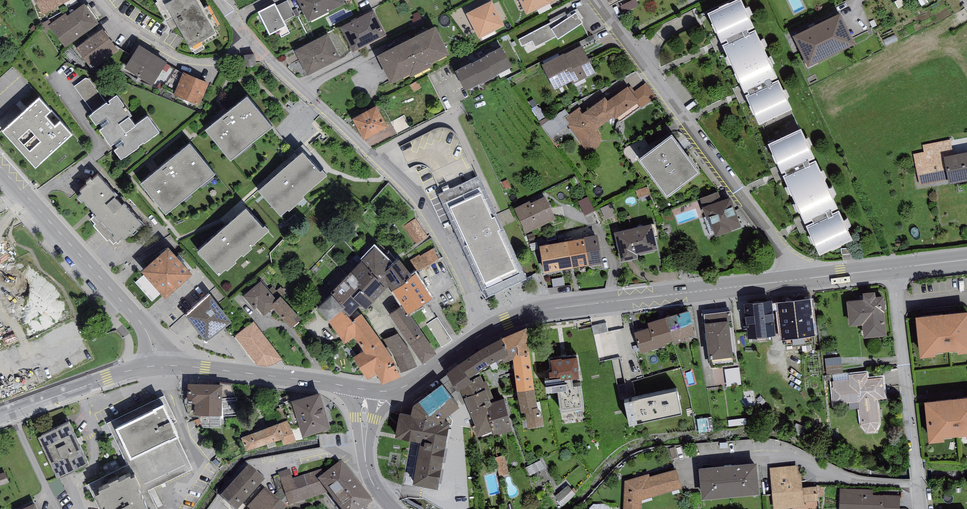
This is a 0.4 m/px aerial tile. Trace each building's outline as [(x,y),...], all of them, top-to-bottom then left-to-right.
[(42,16),(65,3),(68,8),(77,2),(76,0),(33,0),(42,16)] [(155,5),(166,24),(167,24),(172,31),(177,28),(192,54),(193,53),(195,56),(204,50),(203,48),(220,38),(215,30),(218,28),(207,9),(204,11),(198,0),(164,0),(163,0),(160,0),(156,2),(157,4),(155,5)] [(308,24),(345,5),(342,0),(296,0),(308,24)] [(526,16),(552,3),(552,2),(556,0),(518,0),(526,16)] [(287,1),(276,6),(283,21),(295,16),(287,1)] [(741,1),(707,17),(717,36),(722,48),(749,36),(748,33),(754,30),(741,1)] [(492,2),(466,15),(479,40),(505,27),(492,2)] [(275,4),(257,13),(269,36),(287,28),(283,21),(276,6),(275,4)] [(65,14),(49,26),(65,49),(99,25),(84,5),(67,17),(65,14)] [(551,23),(519,40),(522,47),(532,41),(535,47),(556,37),(558,40),(583,24),(580,20),(583,18),(577,9),(568,14),(551,23)] [(374,12),(340,30),(353,54),(387,36),(374,12)] [(549,21),(551,23),(568,14),(567,12),(549,21)] [(840,15),(793,38),(808,69),(855,46),(840,15)] [(404,45),(377,58),(391,85),(409,77),(411,80),(433,68),(431,65),(450,56),(436,29),(410,41),(407,36),(401,40),(404,45)] [(76,50),(92,71),(118,52),(102,31),(76,50)] [(756,33),(749,36),(722,48),(723,50),(740,86),(746,101),(759,128),(792,112),(778,83),(773,86),(772,83),(778,81),(756,33)] [(341,60),(327,34),(294,52),(307,77),(341,60)] [(896,35),(883,40),(886,47),(898,42),(896,35)] [(717,36),(710,39),(717,53),(723,50),(722,48),(717,36)] [(564,54),(541,66),(554,91),(571,83),(572,86),(596,74),(582,46),(564,55),(564,54)] [(139,47),(124,70),(152,87),(167,64),(139,47)] [(501,49),(485,57),(496,77),(512,69),(501,49)] [(485,57),(471,64),(481,85),(496,77),(485,57)] [(465,93),(481,85),(471,64),(455,73),(465,93)] [(209,84),(183,74),(172,99),(198,110),(209,84)] [(627,88),(607,103),(618,118),(617,119),(619,123),(640,108),(641,109),(656,98),(645,84),(632,94),(627,88)] [(740,104),(746,101),(740,86),(733,89),(740,104)] [(93,116),(89,118),(96,128),(99,125),(103,130),(100,133),(105,140),(121,162),(124,159),(125,159),(139,149),(138,148),(143,145),(144,146),(159,135),(148,119),(135,128),(129,120),(132,118),(126,110),(125,110),(123,108),(124,107),(117,97),(109,103),(110,105),(108,106),(107,105),(92,115),(93,116)] [(272,130),(248,99),(205,132),(229,163),(272,130)] [(618,118),(607,103),(605,99),(584,114),(580,108),(570,115),(566,119),(570,125),(568,126),(586,152),(589,152),(593,151),(596,149),(598,147),(600,144),(601,141),(601,136),(600,133),(598,130),(597,130),(613,118),(615,121),(617,119),(618,118)] [(39,100),(2,134),(35,171),(72,137),(60,124),(55,129),(46,119),(51,114),(39,100)] [(538,105),(532,109),(540,121),(546,117),(538,105)] [(376,108),(352,120),(364,141),(387,129),(376,108)] [(570,115),(565,109),(550,120),(541,127),(550,139),(568,126),(570,125),(566,119),(570,115)] [(538,122),(541,127),(550,120),(548,117),(538,122)] [(802,132),(768,147),(777,166),(782,179),(810,167),(808,164),(815,161),(802,132)] [(638,163),(667,202),(701,177),(672,138),(638,163)] [(922,145),(923,153),(913,155),(919,186),(947,180),(948,186),(966,182),(966,153),(954,156),(951,140),(922,145)] [(215,177),(190,146),(140,186),(166,217),(215,177)] [(326,179),(303,154),(258,193),(281,219),(326,179)] [(815,164),(810,167),(782,179),(783,181),(799,215),(808,231),(820,258),(853,243),(839,213),(833,215),(832,214),(838,211),(815,164)] [(777,166),(771,169),(777,184),(783,181),(782,179),(777,166)] [(117,198),(98,177),(91,183),(90,181),(86,185),(88,186),(80,193),(82,196),(78,200),(82,205),(84,203),(93,215),(92,216),(93,218),(91,220),(95,225),(93,226),(107,242),(109,240),(113,245),(116,243),(117,245),(123,240),(124,242),(132,236),(133,237),(137,234),(136,232),(142,226),(124,206),(122,208),(115,199),(117,198)] [(479,177),(438,196),(486,299),(527,280),(479,177)] [(649,187),(635,191),(638,198),(651,194),(649,187)] [(700,200),(704,209),(723,202),(719,193),(700,200)] [(588,197),(578,202),(585,217),(595,212),(588,197)] [(530,202),(514,210),(526,234),(556,220),(545,198),(531,204),(530,202)] [(704,209),(703,209),(706,220),(709,219),(716,238),(741,229),(731,199),(723,202),(704,209)] [(617,216),(612,204),(600,209),(605,221),(617,216)] [(267,234),(245,211),(198,254),(220,278),(267,234)] [(808,231),(799,215),(793,219),(801,234),(808,231)] [(427,237),(415,219),(404,226),(416,244),(427,237)] [(651,225),(614,234),(621,263),(638,259),(637,255),(657,250),(651,225)] [(539,247),(544,275),(602,264),(597,237),(539,247)] [(442,258),(435,248),(420,257),(419,255),(410,261),(418,273),(442,258)] [(385,274),(393,267),(375,249),(361,264),(373,275),(372,276),(380,284),(379,285),(386,291),(389,288),(386,284),(386,276),(385,274)] [(141,274),(165,301),(192,277),(168,250),(141,274)] [(392,292),(412,279),(399,262),(393,267),(385,274),(386,276),(386,284),(389,288),(392,292)] [(373,305),(386,291),(379,285),(380,284),(372,276),(373,275),(361,264),(351,274),(357,280),(356,280),(357,282),(357,283),(361,287),(358,290),(361,293),(373,305)] [(357,280),(351,274),(330,295),(332,298),(344,311),(342,313),(345,318),(346,316),(348,319),(360,307),(366,312),(373,305),(361,293),(358,290),(361,287),(357,283),(357,282),(356,280),(357,280)] [(408,317),(410,316),(420,309),(433,301),(416,276),(412,279),(392,292),(402,307),(408,317)] [(261,283),(243,297),(254,311),(256,309),(264,317),(272,310),(274,308),(272,306),(277,301),(261,283)] [(867,302),(851,303),(853,325),(868,323),(869,335),(887,333),(885,297),(877,297),(877,293),(867,294),(867,302)] [(210,296),(186,318),(206,343),(232,324),(210,296)] [(281,298),(277,301),(272,306),(274,308),(272,310),(291,330),(302,320),(281,298)] [(344,311),(332,298),(317,311),(329,325),(342,313),(344,311)] [(810,301),(782,305),(787,339),(815,335),(810,301)] [(771,304),(748,307),(751,334),(773,331),(771,304)] [(689,305),(665,312),(669,324),(670,323),(674,336),(695,329),(691,319),(693,318),(689,305)] [(918,310),(922,347),(966,342),(966,305),(918,310)] [(389,317),(405,341),(419,331),(410,316),(408,317),(402,307),(389,317)] [(669,324),(665,312),(647,318),(649,323),(634,328),(641,349),(665,342),(664,339),(674,336),(670,323),(669,324)] [(363,353),(380,342),(362,316),(354,321),(355,323),(352,324),(348,319),(346,316),(345,318),(342,313),(329,325),(345,346),(355,339),(363,353)] [(453,341),(438,317),(427,324),(442,348),(453,341)] [(527,321),(502,331),(509,347),(502,351),(504,356),(513,353),(515,349),(529,347),(527,321)] [(730,321),(709,324),(714,358),(735,355),(730,321)] [(254,322),(235,337),(257,366),(261,367),(265,367),(268,367),(273,365),(276,364),(279,362),(282,360),(254,322)] [(596,333),(610,331),(609,322),(595,325),(596,333)] [(437,356),(419,331),(405,341),(422,366),(437,356)] [(480,343),(459,357),(470,371),(489,358),(502,351),(509,347),(502,331),(480,343)] [(397,334),(380,342),(396,366),(399,370),(401,374),(417,368),(411,354),(397,334)] [(380,342),(363,353),(353,359),(368,382),(377,376),(382,387),(401,379),(395,367),(396,366),(380,342)] [(534,382),(529,347),(515,349),(513,353),(517,385),(534,382)] [(580,355),(553,359),(554,369),(550,369),(552,380),(562,379),(563,391),(584,388),(580,355)] [(446,366),(457,385),(459,384),(472,375),(470,371),(459,357),(446,366)] [(729,384),(744,383),(742,366),(728,368),(729,384)] [(867,370),(848,373),(849,378),(831,380),(833,403),(858,399),(861,423),(867,431),(876,429),(880,421),(877,398),(885,397),(883,375),(868,377),(867,370)] [(480,371),(472,375),(459,384),(464,394),(486,384),(487,386),(490,384),(486,376),(483,377),(480,371)] [(441,377),(413,400),(428,407),(447,412),(450,414),(461,403),(441,377)] [(222,380),(187,378),(187,399),(195,399),(195,409),(221,410),(222,380)] [(534,382),(517,385),(521,406),(525,406),(527,421),(543,419),(542,404),(540,405),(539,400),(537,400),(534,382)] [(486,384),(464,394),(476,422),(473,424),(477,432),(493,427),(487,401),(492,399),(491,397),(487,386),(486,384)] [(676,384),(625,395),(630,420),(681,410),(676,384)] [(319,386),(291,395),(302,430),(331,422),(319,386)] [(927,396),(931,433),(966,429),(966,392),(927,396)] [(504,393),(491,397),(492,399),(487,401),(493,427),(494,430),(512,425),(504,393)] [(163,396),(115,420),(131,451),(179,428),(163,396)] [(428,407),(413,400),(411,408),(399,407),(395,432),(421,436),(413,478),(438,483),(450,414),(447,412),(428,407)] [(715,416),(701,417),(702,431),(716,430),(715,416)] [(280,418),(241,433),(246,446),(282,433),(284,440),(296,436),(289,417),(280,420),(280,418)] [(69,418),(37,433),(56,473),(88,458),(69,418)] [(504,453),(494,456),(499,475),(509,472),(504,453)] [(540,457),(524,466),(529,474),(544,466),(540,457)] [(318,478),(328,491),(342,508),(362,508),(373,500),(342,460),(321,476),(318,478)] [(155,505),(152,506),(138,478),(140,477),(134,465),(131,466),(130,464),(119,470),(118,468),(108,472),(110,475),(99,480),(99,483),(96,484),(102,495),(104,494),(111,508),(157,508),(155,505)] [(236,508),(237,508),(265,479),(249,464),(220,495),(236,508)] [(758,466),(702,471),(705,499),(761,494),(758,466)] [(774,470),(777,508),(783,508),(805,508),(802,468),(774,470)] [(289,469),(278,473),(290,506),(328,491),(318,478),(321,476),(318,470),(293,479),(289,469)] [(642,498),(683,488),(678,471),(651,479),(650,477),(627,483),(627,508),(642,508),(642,498)] [(0,474),(0,485),(11,483),(9,472),(0,474)] [(555,495),(563,503),(576,491),(568,482),(555,495)] [(265,486),(247,506),(251,508),(285,508),(287,506),(265,486)] [(843,508),(900,508),(900,497),(872,496),(872,493),(844,492),(843,508)] [(15,508),(16,508),(39,508),(34,499),(15,508)]
